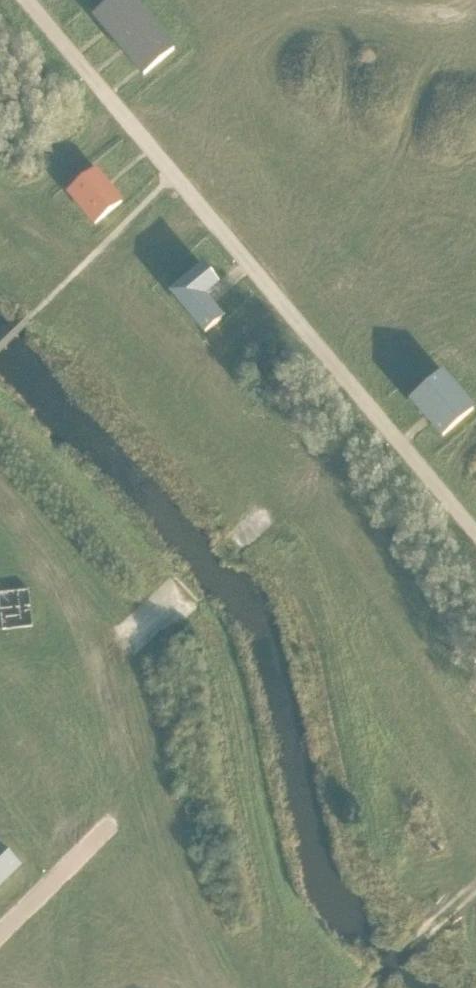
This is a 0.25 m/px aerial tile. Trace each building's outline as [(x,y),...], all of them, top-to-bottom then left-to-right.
[(136,0),(112,0),(92,17),(142,77),(177,48),(136,0)] [(124,200),(96,167),(66,192),(94,225),(124,200)] [(220,283),(203,263),(169,292),(204,335),(224,318),(205,295),(220,283)] [(475,408),(443,370),(408,400),(441,438),(475,408)] [(31,623),(30,590),(2,591),(4,624),(31,623)] [(0,843),(0,889),(23,865),(0,843)]
